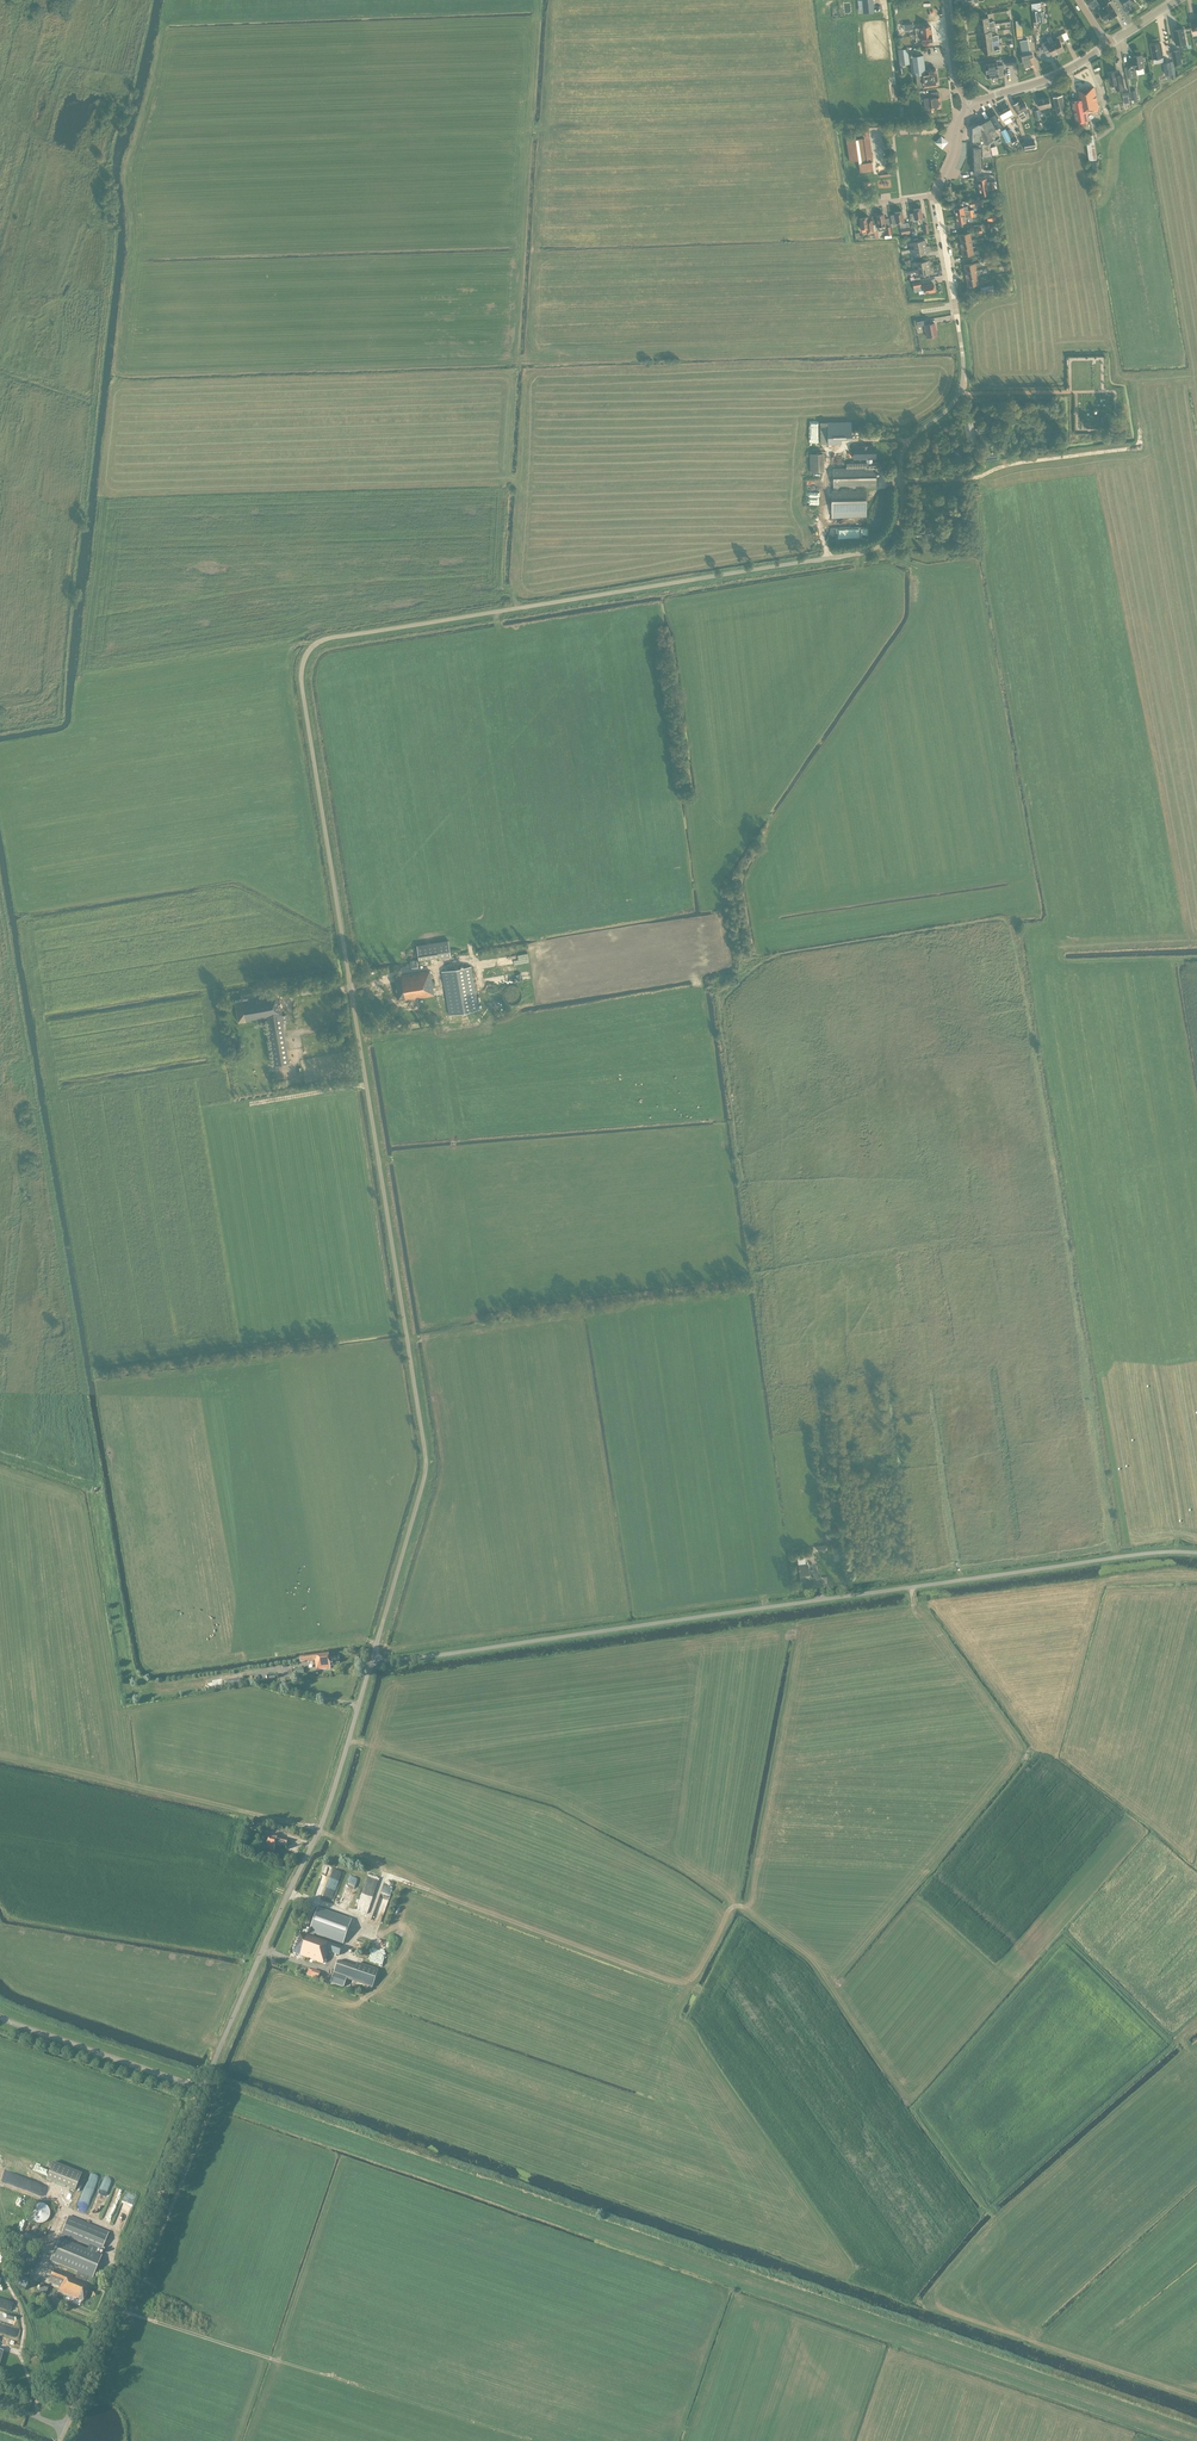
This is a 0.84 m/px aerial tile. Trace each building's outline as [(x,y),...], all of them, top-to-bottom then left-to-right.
[(863,13),(874,12),(873,0),(862,0),(863,13)] [(1125,8),(1135,2),(1134,0),(1119,0),(1125,8)] [(1040,21),(1038,3),(1031,4),(1034,22),(1040,21)] [(1117,15),(1110,3),(1102,8),(1103,10),(1099,12),(1104,20),(1108,18),(1109,20),(1117,15)] [(976,18),(977,26),(994,24),(997,24),(997,21),(994,21),(991,21),(991,22),(989,22),(988,17),(976,18)] [(994,24),(977,26),(978,33),(981,33),(990,32),(990,31),(989,26),(992,26),(992,27),(995,26),(994,24)] [(863,48),(872,47),(869,26),(861,27),(863,48)] [(933,41),(931,26),(917,28),(919,37),(921,37),(922,43),(933,41)] [(1175,45),(1185,43),(1183,29),(1173,31),(1175,45)] [(991,31),(990,31),(990,32),(981,33),(982,40),(998,38),(998,35),(995,35),(995,36),(992,36),(991,31)] [(1054,42),(1059,53),(1065,50),(1061,42),(1065,41),(1061,34),(1055,37),(1057,41),(1054,42)] [(998,38),(982,40),(983,47),(993,45),(992,41),(995,40),(995,41),(998,40),(998,38)] [(1025,69),(1034,65),(1031,58),(1033,58),(1032,52),(1030,53),(1027,40),(1020,42),(1021,45),(1022,45),(1025,54),(1020,55),(1021,61),(1025,69)] [(1053,56),(1059,53),(1054,42),(1050,44),(1048,41),(1041,44),(1044,50),(1049,48),(1053,56)] [(1163,57),(1161,43),(1151,45),(1153,59),(1163,57)] [(993,45),(983,47),(984,54),(994,53),(1000,52),(999,49),(996,49),(996,50),(994,50),(993,45)] [(910,64),(908,49),(898,50),(900,65),(910,64)] [(1181,64),(1179,50),(1172,51),(1174,65),(1181,64)] [(923,87),(938,85),(939,84),(938,81),(937,81),(935,68),(926,70),(926,69),(925,70),(923,55),(910,57),(912,76),(921,75),(923,87)] [(1137,76),(1136,69),(1144,67),(1142,55),(1133,56),(1134,61),(1131,62),(1131,61),(1127,62),(1130,77),(1137,76)] [(1172,74),(1170,62),(1163,63),(1165,75),(1172,74)] [(996,63),(985,64),(987,77),(1003,75),(1002,69),(1003,69),(1003,65),(997,66),(996,63)] [(1116,90),(1124,88),(1122,76),(1118,77),(1117,71),(1108,73),(1110,85),(1115,84),(1116,90)] [(1098,110),(1094,87),(1078,90),(1080,99),(1072,101),(1076,123),(1088,120),(1087,113),(1098,110)] [(940,104),(939,96),(938,92),(931,92),(932,97),(929,97),(930,103),(924,104),(924,106),(925,106),(926,109),(931,108),(931,109),(940,108),(940,107),(941,106),(941,105),(940,104)] [(1066,112),(1062,95),(1054,97),(1058,115),(1060,115),(1059,113),(1066,112)] [(1051,106),(1049,98),(1038,100),(1040,109),(1044,108),(1046,115),(1051,114),(1049,107),(1051,106)] [(1020,105),(1018,102),(1012,105),(1017,114),(1019,117),(1021,120),(1026,117),(1024,114),(1022,111),(1023,111),(1027,108),(1024,103),(1020,105)] [(1013,115),(1009,107),(999,113),(1003,120),(1005,123),(1014,118),(1013,115)] [(995,114),(990,117),(998,134),(1000,133),(999,130),(1000,130),(999,127),(1001,125),(995,114)] [(1000,137),(998,134),(990,117),(979,123),(988,140),(993,138),(994,140),(1000,137)] [(988,141),(988,140),(979,123),(972,128),(972,136),(972,141),(973,149),(972,149),(973,170),(981,170),(980,152),(982,152),(983,163),(990,163),(990,155),(989,145),(988,141)] [(1007,131),(1005,128),(1000,131),(1007,142),(1011,140),(1013,144),(1014,143),(1016,146),(1019,144),(1018,142),(1018,141),(1014,134),(1012,135),(1009,129),(1007,131)] [(873,161),(869,136),(868,129),(862,130),(863,138),(856,139),(855,137),(846,138),(849,161),(858,160),(859,164),(860,172),(873,170),(872,162),(873,161)] [(934,141),(941,147),(947,140),(940,134),(934,141)] [(1096,160),(1093,135),(1086,136),(1089,160),(1096,160)] [(1035,148),(1034,140),(1023,142),(1024,149),(1035,148)] [(977,180),(979,188),(994,185),(993,181),(987,182),(986,178),(977,180)] [(994,185),(979,188),(980,195),(989,194),(988,190),(991,189),(994,189),(994,185)] [(970,200),(971,207),(983,205),(982,198),(970,200)] [(954,208),(956,216),(972,213),(983,211),(983,208),(972,209),(969,210),(964,211),(963,207),(954,208)] [(923,218),(921,208),(913,209),(914,213),(910,214),(911,220),(915,219),(915,220),(920,219),(920,223),(923,223),(923,218)] [(904,222),(902,211),(894,212),(896,223),(904,222)] [(972,213),(956,216),(957,224),(966,222),(965,218),(970,217),(973,217),(974,216),(974,215),(984,213),(983,211),(972,213)] [(995,213),(987,214),(988,221),(996,219),(995,213)] [(884,219),(884,214),(876,215),(878,227),(885,225),(887,236),(892,235),(889,220),(884,219)] [(868,221),(867,217),(859,218),(861,229),(866,228),(867,231),(867,234),(874,233),(874,230),(872,220),(868,221)] [(910,233),(908,223),(900,224),(902,234),(910,233)] [(971,240),(970,235),(972,234),(972,235),(975,235),(974,232),(959,235),(960,242),(971,240)] [(960,242),(961,249),(972,247),(971,242),(973,241),(974,242),(976,242),(975,239),(971,240),(960,242)] [(914,249),(926,246),(925,240),(909,243),(909,245),(914,244),(914,248),(914,249)] [(927,253),(926,246),(914,249),(914,248),(910,249),(910,252),(915,251),(916,255),(927,253)] [(972,247),(961,249),(962,256),(978,253),(977,250),(975,251),(973,252),(972,247)] [(918,269),(930,267),(928,260),(912,263),(913,265),(917,265),(918,269)] [(964,265),(965,272),(976,270),(975,265),(977,265),(977,266),(980,265),(979,262),(975,263),(964,265)] [(931,273),(930,267),(918,269),(913,269),(914,272),(919,271),(919,275),(931,273)] [(965,272),(966,279),(977,277),(976,272),(978,272),(979,273),(981,272),(980,269),(976,270),(965,272)] [(977,277),(966,279),(967,286),(978,284),(983,284),(982,281),(980,281),(980,282),(978,282),(977,277)] [(935,291),(933,284),(923,285),(923,286),(921,286),(920,281),(913,282),(914,291),(924,289),(924,293),(935,291)] [(927,324),(926,320),(917,322),(917,326),(925,325),(927,337),(937,335),(934,323),(927,324)] [(969,421),(963,422),(965,432),(967,443),(974,441),(972,431),(977,430),(977,432),(988,431),(990,427),(986,424),(976,426),(977,428),(972,429),(970,421),(969,421)] [(851,422),(820,422),(820,443),(828,443),(839,443),(839,438),(846,438),(846,437),(851,437),(851,422)] [(867,463),(872,463),(872,458),(874,458),(874,446),(867,446),(862,446),(855,446),(855,458),(867,458),(867,463)] [(822,453),(810,454),(811,471),(823,471),(822,453)] [(876,467),(876,462),(872,463),(867,463),(847,463),(846,463),(846,468),(833,468),(833,488),(876,487),(876,467)] [(820,484),(805,484),(805,490),(807,490),(807,500),(820,500),(820,484)] [(866,515),(866,490),(831,490),(832,516),(866,515)] [(837,527),(864,527),(864,518),(849,518),(849,523),(842,523),(842,519),(837,519),(837,527)] [(451,956),(448,940),(417,946),(419,960),(440,957),(440,958),(451,956)] [(479,1010),(471,967),(442,972),(449,1015),(479,1010)] [(434,995),(430,971),(395,977),(399,1001),(434,995)] [(511,1005),(512,1005),(513,1005),(514,1005),(515,1004),(516,1004),(517,1003),(519,1003),(519,1002),(520,1001),(521,1000),(521,999),(521,998),(522,998),(522,997),(522,996),(522,995),(522,994),(522,993),(521,992),(521,991),(520,990),(520,989),(519,988),(518,988),(517,987),(516,986),(515,986),(514,986),(513,986),(512,986),(510,986),(508,986),(507,987),(506,988),(505,988),(505,990),(504,990),(504,991),(503,992),(503,993),(503,994),(503,995),(503,996),(503,997),(503,998),(503,999),(504,999),(504,1000),(505,1001),(505,1002),(506,1002),(507,1003),(507,1004),(509,1004),(510,1004),(511,1005)] [(278,999),(277,994),(235,1000),(239,1023),(267,1018),(267,1022),(274,1065),(289,1063),(282,1020),(282,1015),(279,999),(278,999)] [(304,1049),(305,1056),(326,1052),(325,1045),(304,1049)] [(806,1567),(804,1553),(797,1554),(801,1582),(805,1581),(805,1579),(810,1578),(808,1566),(806,1567)] [(329,1658),(328,1654),(300,1658),(300,1662),(315,1661),(316,1670),(330,1668),(330,1666),(333,1666),(333,1664),(339,1663),(339,1657),(329,1658)] [(288,1840),(285,1839),(270,1835),(266,1850),(274,1852),(275,1845),(280,1846),(281,1845),(286,1846),(288,1840)] [(333,1902),(341,1871),(332,1869),(324,1900),(333,1902)] [(372,1901),(379,1877),(368,1873),(361,1897),(359,1896),(354,1911),(367,1915),(371,1901),(372,1901)] [(349,1876),(341,1902),(350,1904),(358,1878),(349,1876)] [(378,1906),(384,1908),(391,1886),(381,1884),(374,1908),(377,1909),(378,1906)] [(351,1920),(318,1908),(309,1932),(308,1936),(300,1933),(293,1953),(323,1963),(325,1959),(326,1959),(328,1952),(339,1955),(342,1948),(313,1938),(315,1934),(343,1944),(351,1920)] [(375,1951),(374,1955),(378,1956),(379,1952),(382,1953),(384,1948),(377,1946),(375,1951)] [(337,1963),(335,1968),(330,1982),(344,1987),(346,1979),(372,1987),(378,1970),(358,1963),(356,1969),(337,1963)] [(313,1970),(310,1977),(318,1979),(320,1973),(313,1970)] [(81,2174),(53,2162),(46,2179),(75,2190),(81,2174)] [(23,2184),(25,2177),(13,2173),(11,2180),(23,2184)] [(102,2176),(93,2173),(80,2208),(89,2211),(102,2176)] [(107,2177),(95,2211),(103,2214),(115,2179),(107,2177)] [(127,2203),(131,2205),(138,2195),(131,2190),(127,2196),(130,2198),(127,2203)] [(41,2203),(40,2203),(38,2203),(38,2204),(35,2205),(33,2206),(31,2209),(30,2212),(30,2213),(30,2215),(30,2216),(31,2218),(32,2220),(33,2220),(34,2221),(35,2222),(37,2223),(38,2223),(39,2223),(41,2223),(43,2223),(44,2222),(46,2221),(47,2221),(49,2218),(50,2216),(50,2214),(50,2213),(50,2211),(49,2210),(49,2209),(48,2207),(47,2206),(46,2205),(45,2205),(44,2204),(43,2204),(42,2203),(41,2203)] [(101,2251),(108,2233),(68,2217),(61,2234),(50,2261),(88,2276),(85,2283),(69,2276),(71,2273),(61,2269),(60,2272),(54,2270),(48,2282),(61,2287),(59,2291),(83,2301),(90,2284),(101,2256),(63,2240),(64,2236),(101,2251)] [(16,2260),(33,2266),(37,2256),(20,2250),(16,2260)] [(29,2281),(21,2278),(17,2287),(26,2290),(29,2281)] [(49,2287),(42,2284),(38,2293),(45,2296),(49,2287)] [(13,2330),(15,2324),(0,2320),(0,2326),(13,2330)]
